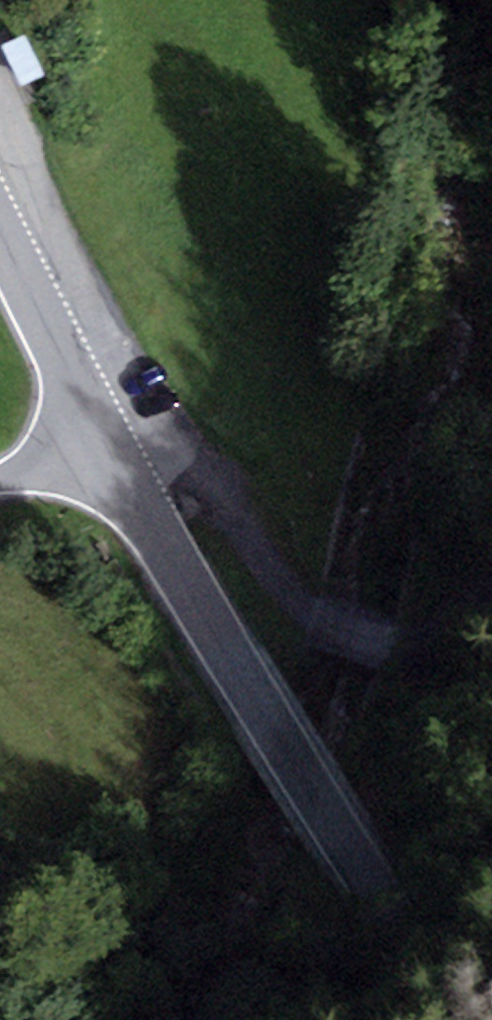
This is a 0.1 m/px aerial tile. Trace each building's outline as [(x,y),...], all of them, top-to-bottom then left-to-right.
[(26,33),(2,45),(23,86),(46,75),(26,33)]
